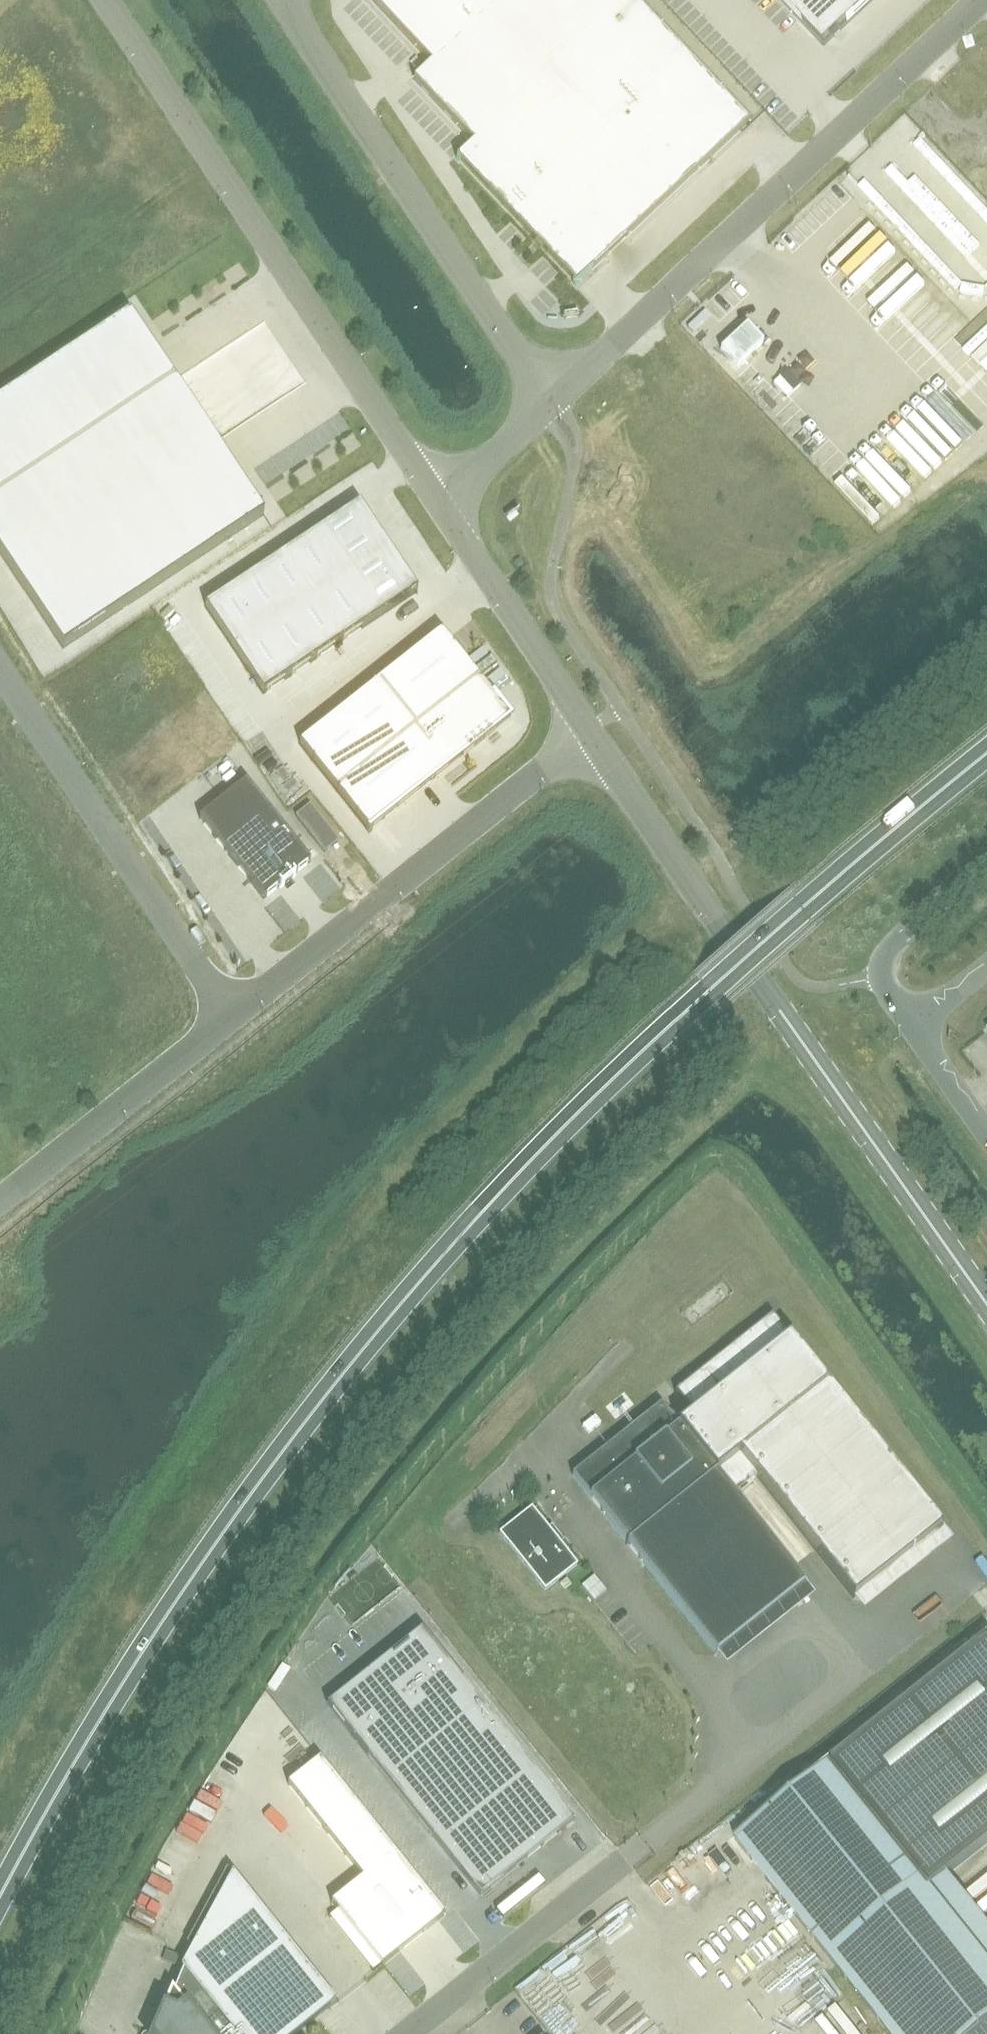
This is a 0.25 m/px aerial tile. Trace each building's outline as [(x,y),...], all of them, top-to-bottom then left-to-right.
[(748,123),(632,0),(371,0),(431,64),(414,80),(473,143),(456,158),(575,285),(748,123)] [(824,42),(869,0),(784,0),(824,42)] [(0,401),(0,555),(63,650),(264,516),(130,314),(0,401)] [(763,343),(747,326),(720,350),(737,368),(763,343)] [(303,542),(318,564),(374,526),(359,505),(303,542)] [(332,586),(388,548),(374,526),(318,564),(332,586)] [(279,558),(308,602),(332,586),(318,564),(303,542),(279,558)] [(347,608),(403,570),(388,548),(332,586),(347,608)] [(308,602),(279,558),(254,575),(283,618),(308,602)] [(417,592),(403,570),(347,608),(361,629),(417,592)] [(283,618),(254,575),(229,591),(258,635),(283,618)] [(337,646),(361,629),(347,608),(332,586),(308,602),(337,646)] [(205,607),(234,651),(258,635),(229,591),(205,607)] [(312,662),(337,646),(308,602),(283,618),(312,662)] [(283,618),(258,635),(287,678),(312,662),(283,618)] [(441,631),(299,744),(369,832),(511,719),(441,631)] [(287,678),(258,635),(234,651),(263,694),(287,678)] [(310,862),(246,781),(200,819),(264,899),(310,862)] [(310,806),(296,817),(324,853),(338,842),(310,806)] [(645,1566),(716,1655),(804,1584),(791,1568),(717,1474),(739,1457),(814,1550),(853,1600),(942,1529),(772,1315),(675,1393),(693,1414),(678,1426),(661,1404),(573,1475),(645,1566)] [(545,1591),(578,1565),(532,1507),(499,1533),(545,1591)] [(571,1584),(567,1579),(561,1584),(565,1589),(571,1584)] [(393,1658),(330,1708),(480,1896),(574,1821),(424,1633),(409,1646),(408,1645),(392,1657),(393,1658)] [(932,1888),(986,1844),(986,1638),(735,1839),(890,2033),(986,2033),(986,1957),(932,1888)] [(363,1879),(335,1901),(331,1904),(337,1911),(381,1966),(382,1967),(445,1916),(320,1760),(288,1785),(363,1879)] [(295,1876),(311,1863),(287,1833),(271,1846),(295,1876)] [(175,1853),(195,1861),(202,1844),(181,1836),(175,1853)] [(336,2004),(232,1874),(181,1969),(183,1971),(174,1993),(172,1990),(154,2032),(156,2033),(298,2033),(336,2004)] [(313,1894),(326,1882),(319,1875),(306,1887),(313,1894)] [(176,1897),(182,1887),(162,1876),(156,1885),(176,1897)] [(150,1897),(143,1912),(163,1921),(170,1906),(150,1897)]
